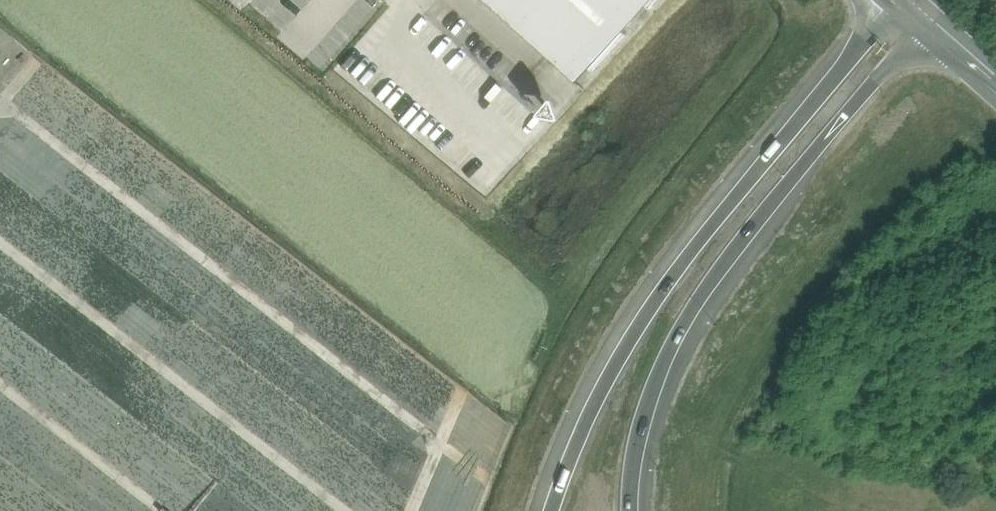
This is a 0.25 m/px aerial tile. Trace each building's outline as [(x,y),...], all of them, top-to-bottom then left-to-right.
[(577,82),(653,0),(486,0),(577,82)]
